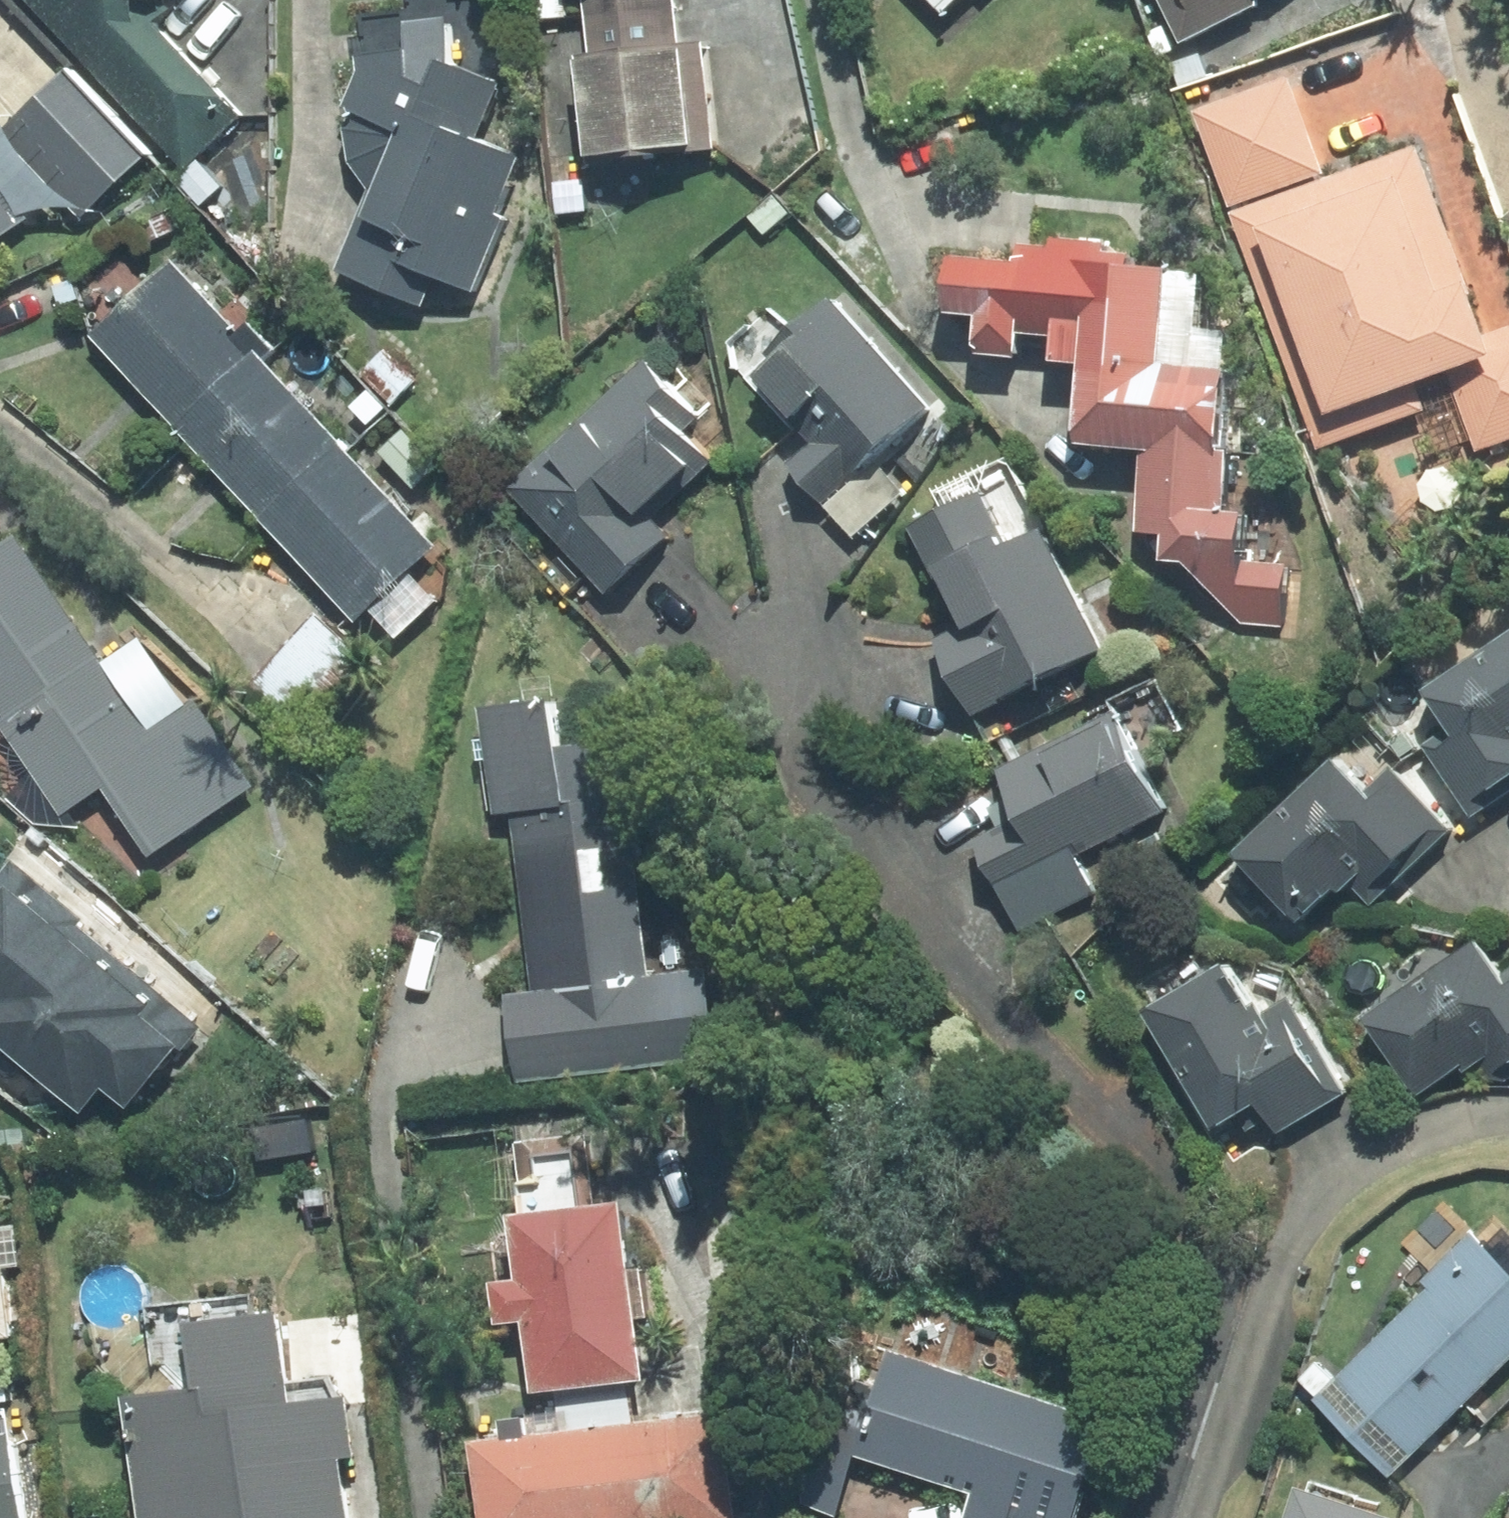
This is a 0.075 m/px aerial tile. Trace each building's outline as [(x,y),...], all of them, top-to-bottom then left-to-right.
[(183,170),(240,116),(135,4),(139,0),(24,0),(183,170)] [(672,6),(671,0),(581,0),(583,16),(672,6)] [(942,11),(953,0),(931,0),(942,11)] [(1254,4),(1253,0),(1157,0),(1178,41),(1254,4)] [(712,148),(701,41),(676,44),(672,6),(583,16),(587,55),(571,57),(583,162),(712,148)] [(333,271),(419,306),(431,277),(470,293),(500,221),(487,215),(511,158),(469,141),(493,82),(443,61),(440,19),(360,24),(361,37),(353,38),(355,70),(342,105),(340,129),(346,161),(367,189),(333,271)] [(143,155),(62,71),(0,131),(0,136),(78,217),(143,155)] [(1285,79),(1194,112),(1227,203),(1318,171),(1285,79)] [(1508,436),(1508,326),(1478,337),(1412,151),(1233,214),(1316,446),(1457,397),(1475,448),(1508,436)] [(24,218),(0,183),(0,234),(24,218)] [(1075,362),(1070,443),(1154,363),(1161,268),(1123,265),(1124,255),(1099,253),(1100,242),(1047,238),(1047,245),(1012,243),(1011,259),(945,254),(941,313),(971,315),(968,344),(973,353),(1012,356),(1014,333),(1048,335),(1046,360),(1075,362)] [(88,334),(172,424),(252,351),(169,261),(88,334)] [(938,401),(837,293),(804,323),(811,330),(765,373),(821,433),(789,462),(859,538),(911,491),(879,456),(938,401)] [(172,424),(258,517),(337,444),(252,351),(172,424)] [(382,351),(359,373),(389,402),(411,380),(382,351)] [(660,519),(734,447),(647,356),(505,492),(608,599),(675,534),(660,519)] [(1221,368),(1154,363),(1070,443),(1139,448),(1133,532),(1159,534),(1157,560),(1179,561),(1240,623),(1280,626),(1284,565),(1234,562),(1238,512),(1220,511),(1225,448),(1216,448),(1221,368)] [(402,428),(377,452),(411,487),(436,464),(402,428)] [(407,569),(432,546),(337,444),(258,517),(353,619),(365,607),(393,637),(435,599),(407,569)] [(1011,454),(943,487),(974,551),(943,566),(971,622),(938,639),(976,716),(1108,651),(1011,454)] [(10,538),(0,545),(0,711),(4,718),(0,721),(0,728),(58,812),(99,784),(147,854),(246,786),(191,705),(183,710),(134,638),(97,663),(10,538)] [(367,663),(314,616),(254,685),(307,731),(367,663)] [(1421,690),(1448,729),(1423,745),(1471,815),(1508,790),(1508,630),(1421,690)] [(641,983),(610,743),(552,750),(546,699),(478,708),(492,814),(507,812),(531,992),(505,995),(516,1080),(708,1055),(697,976),(641,983)] [(1024,814),(979,837),(1005,890),(1167,810),(1120,716),(1004,774),(1024,814)] [(1229,854),(1295,924),(1330,890),(1334,894),(1346,883),(1369,907),(1450,830),(1389,766),(1360,793),(1329,760),(1229,854)] [(9,859),(0,870),(0,1046),(77,1110),(97,1085),(122,1105),(174,1042),(180,1046),(196,1027),(75,926),(81,919),(9,859)] [(1361,1022),(1414,1096),(1457,1066),(1462,1072),(1484,1056),(1482,1079),(1504,1081),(1508,1078),(1508,968),(1497,977),(1473,944),(1361,1022)] [(1246,1007),(1219,963),(1141,1011),(1211,1125),(1253,1099),(1274,1135),(1344,1092),(1286,998),(1259,1015),(1252,1003),(1246,1007)] [(1297,1380),(1314,1397),(1312,1400),(1388,1478),(1508,1361),(1508,1235),(1495,1221),(1478,1238),(1443,1202),(1399,1243),(1437,1282),(1336,1379),(1318,1360),(1297,1380)] [(528,1392),(637,1379),(629,1319),(644,1317),(638,1269),(624,1271),(616,1203),(506,1217),(513,1279),(487,1283),(492,1325),(519,1321),(528,1392)] [(16,1266),(12,1227),(0,1228),(0,1268),(16,1266)] [(336,1458),(350,1456),(343,1397),(338,1397),(322,1379),(284,1384),(274,1311),(179,1323),(187,1389),(120,1398),(135,1517),(343,1517),(336,1458)] [(853,1458),(970,1495),(962,1517),(1073,1517),(1104,1420),(886,1351),(859,1437),(824,1426),(799,1506),(834,1517),(853,1458)] [(2,1411),(0,1411),(0,1517),(20,1517),(2,1411)] [(608,1517),(729,1517),(716,1413),(596,1428),(608,1517)] [(596,1428),(469,1444),(478,1517),(608,1517),(596,1428)] [(1292,1491),(1284,1517),(1382,1517),(1292,1491)]
